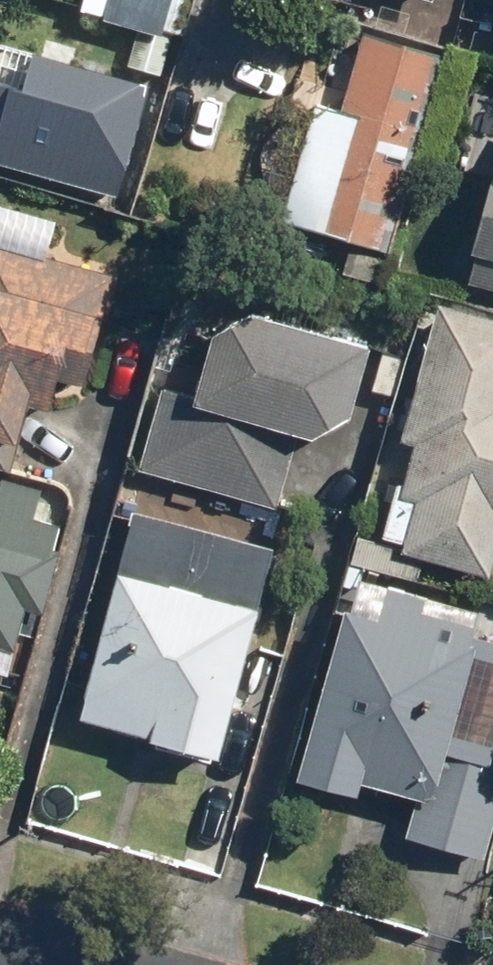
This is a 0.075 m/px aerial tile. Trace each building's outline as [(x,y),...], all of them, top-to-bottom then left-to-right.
[(109,17),(166,33),(176,0),(114,0),(109,17)] [(392,247),(449,52),(368,28),(344,108),(320,101),(286,216),(392,247)] [(119,191),(151,83),(39,51),(30,85),(0,77),(0,157),(119,191)] [(16,473),(36,401),(57,407),(65,375),(87,381),(117,272),(52,254),(62,218),(0,201),(0,468),(16,473)] [(471,282),(492,288),(492,206),(471,282)] [(445,299),(405,438),(419,442),(404,496),(419,500),(405,549),(492,574),(492,313),(445,299)] [(216,329),(201,395),(168,385),(144,467),(281,506),(303,428),(321,433),(358,411),(378,340),(259,306),(216,329)] [(13,673),(31,608),(45,612),(64,545),(57,543),(64,520),(38,514),(46,486),(8,475),(4,491),(0,490),(0,670),(13,673)] [(192,518),(142,506),(127,566),(123,565),(85,717),(228,752),(265,605),(259,604),(267,574),(184,553),(192,518)] [(358,795),(368,759),(431,777),(460,673),(462,674),(480,611),(390,586),(382,614),(377,613),(375,617),(346,609),(299,779),(358,795)]
